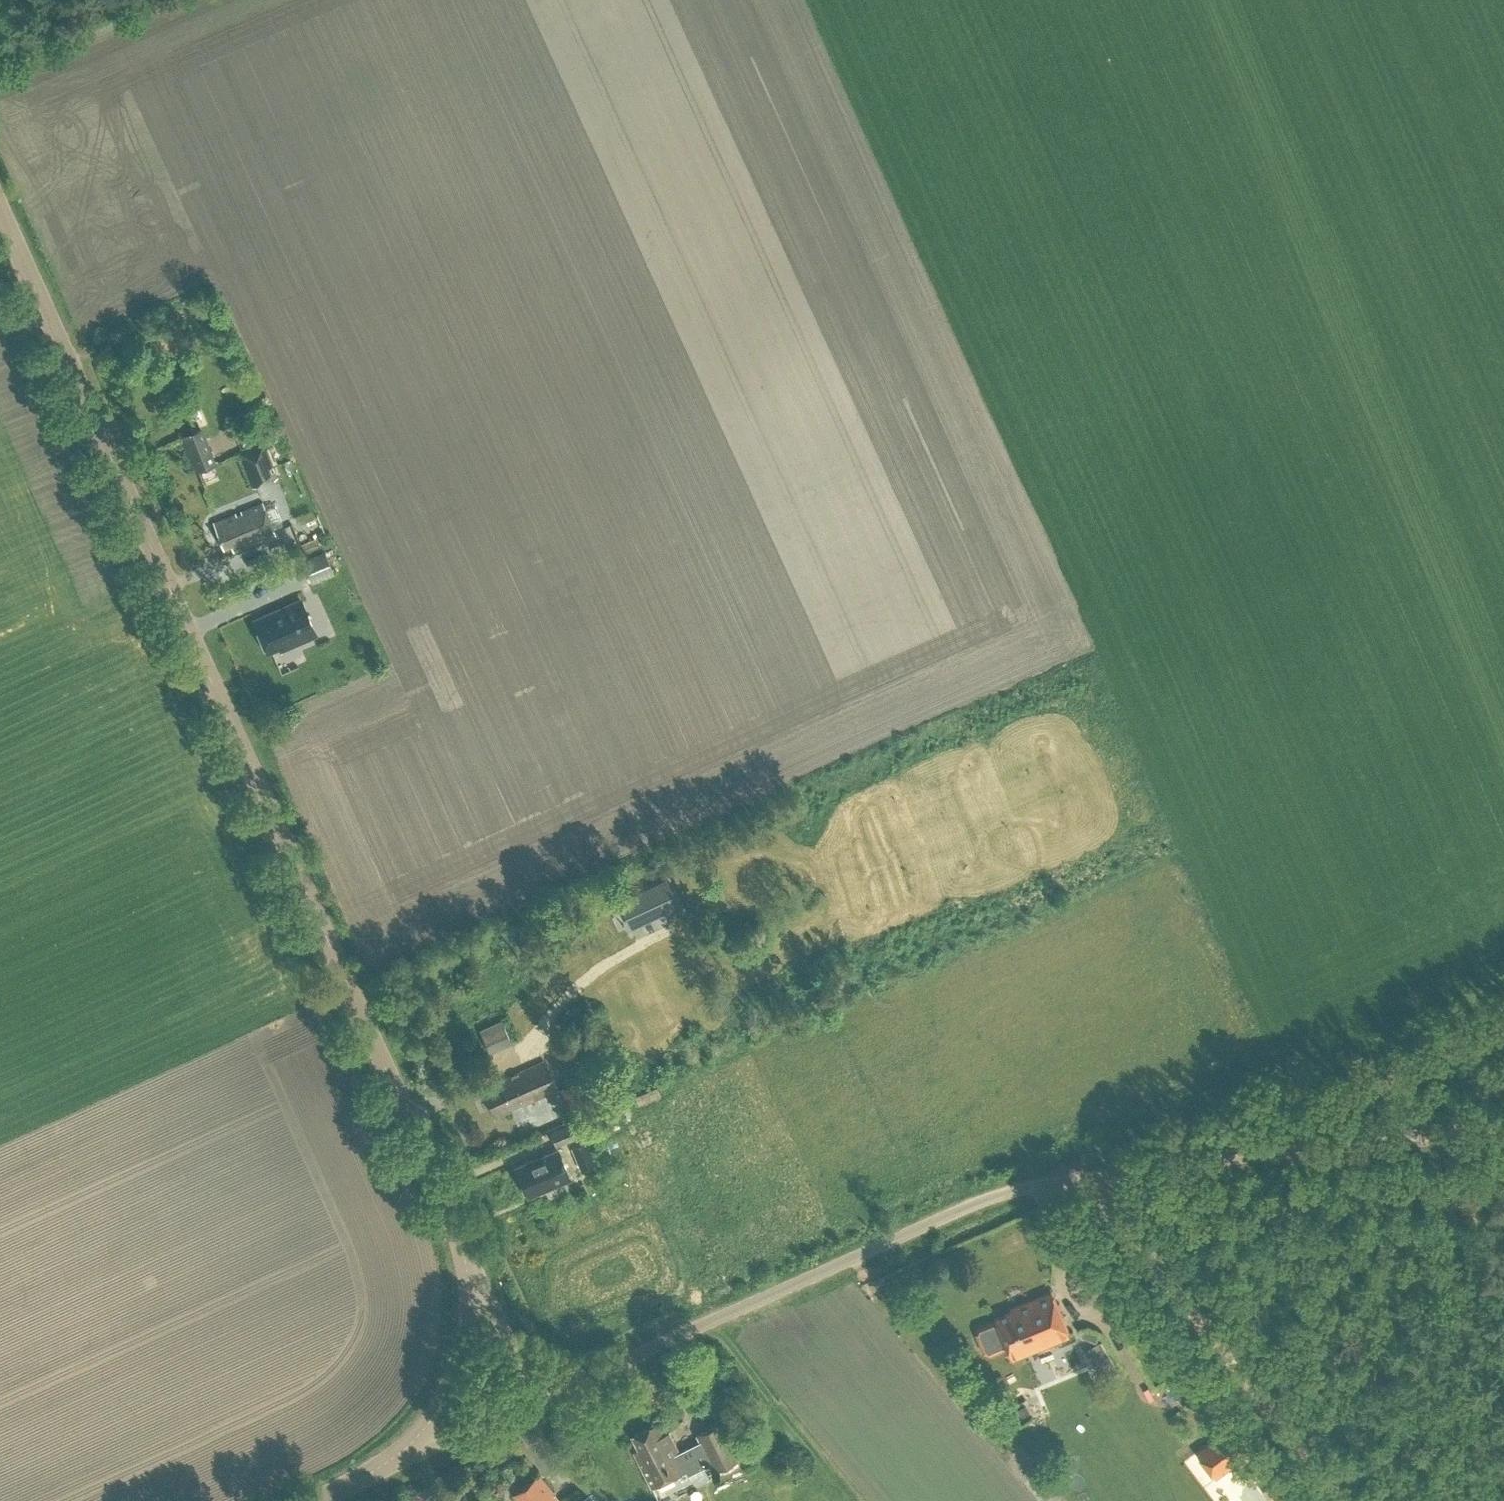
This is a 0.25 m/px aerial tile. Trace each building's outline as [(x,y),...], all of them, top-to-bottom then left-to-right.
[(27,21),(8,29),(13,40),(32,31),(27,21)] [(203,426),(181,435),(196,472),(218,463),(203,426)] [(279,478),(264,439),(238,449),(254,487),(279,478)] [(212,519),(222,546),(229,544),(232,550),(273,534),(260,500),(212,519)] [(320,540),(297,549),(311,583),(334,573),(320,540)] [(259,622),(266,639),(269,638),(273,645),(319,625),(304,593),(265,610),(269,618),(259,622)] [(664,911),(668,918),(681,911),(666,879),(619,901),(631,926),(664,911)] [(481,1086),(493,1116),(512,1108),(512,1106),(523,1102),(523,1103),(535,1099),(558,1087),(544,1059),(522,1070),(481,1086)] [(574,1081),(561,1088),(571,1109),(584,1103),(574,1081)] [(569,1119),(547,1128),(554,1143),(576,1135),(569,1119)] [(569,1145),(578,1167),(594,1160),(585,1138),(569,1145)] [(569,1176),(557,1146),(513,1163),(525,1194),(569,1176)] [(989,1349),(1008,1341),(1013,1355),(1069,1333),(1051,1288),(1018,1301),(1019,1303),(996,1312),(998,1316),(979,1324),(976,1328),(984,1347),(989,1349)] [(1100,1339),(1085,1348),(1093,1361),(1108,1352),(1100,1339)] [(722,1419),(694,1431),(713,1467),(735,1457),(739,1455),(722,1419)] [(631,1447),(649,1485),(686,1467),(668,1429),(663,1432),(657,1420),(630,1433),(635,1445),(631,1447)] [(1196,1452),(1218,1480),(1251,1454),(1229,1426),(1196,1452)] [(740,1468),(735,1457),(725,1461),(731,1473),(740,1468)] [(521,1500),(560,1500),(537,1472),(513,1491),(521,1500)]
